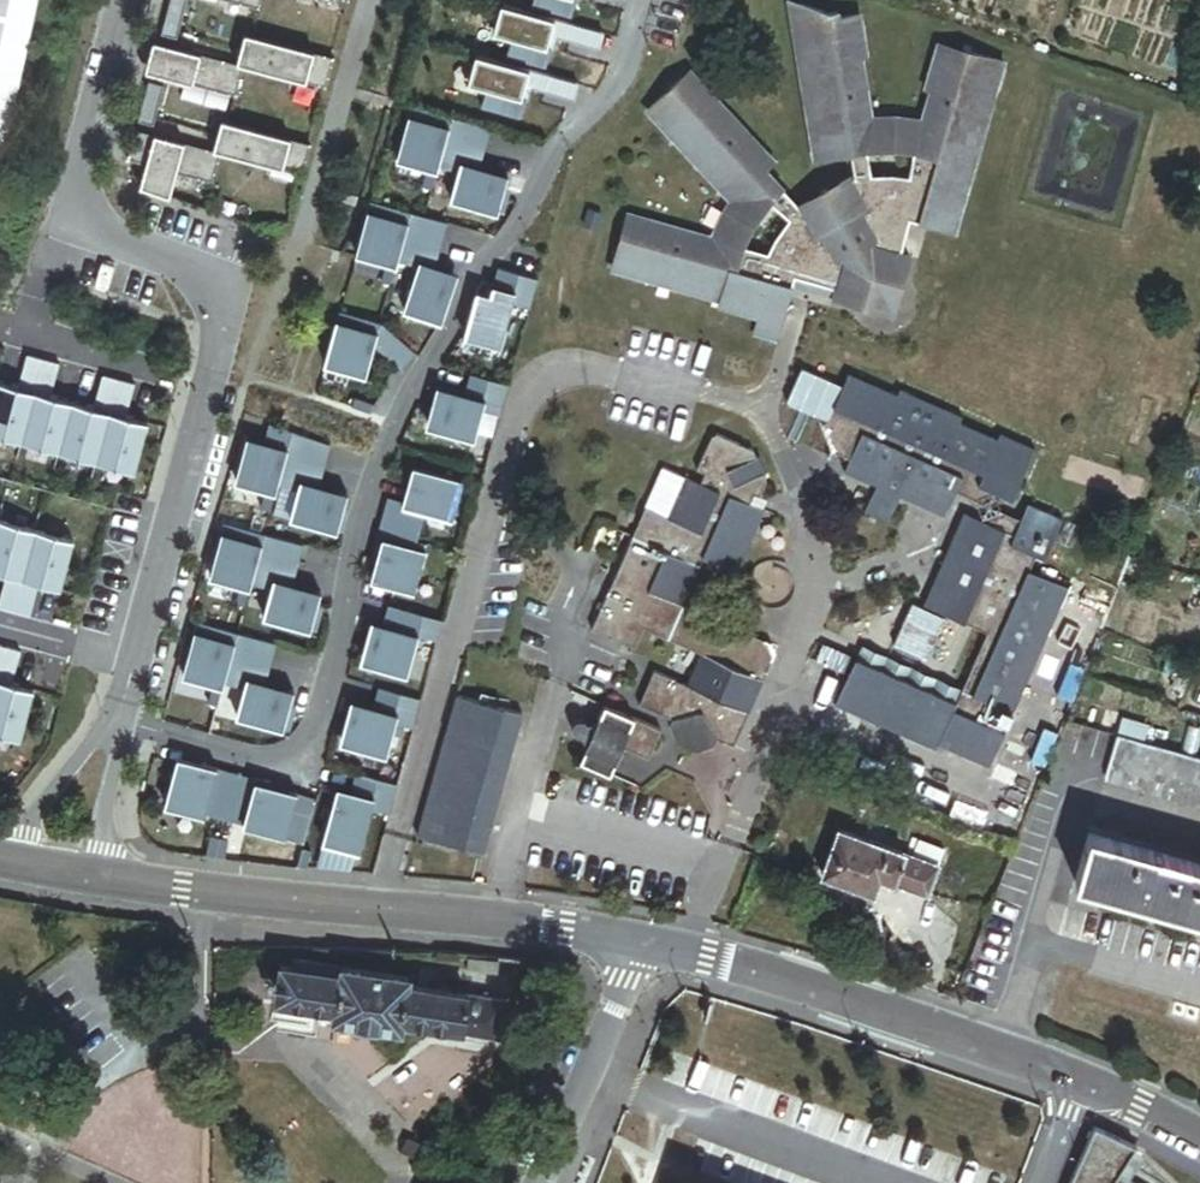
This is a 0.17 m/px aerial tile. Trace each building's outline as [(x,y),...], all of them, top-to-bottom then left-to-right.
[(32,0),(0,0),(0,151),(32,0)] [(186,0),(185,0),(169,0),(165,16),(180,20),(186,0)] [(257,11),(260,0),(218,0),(257,11)] [(530,9),(568,19),(573,0),(533,0),(530,9)] [(572,28),(497,8),(490,36),(509,41),(504,59),(542,70),(547,50),(544,49),(549,32),(569,37),(572,28)] [(802,35),(797,12),(790,10),(796,36),(802,35)] [(861,65),(866,64),(858,23),(838,28),(836,21),(828,23),(797,12),(802,35),(796,36),(824,167),(857,160),(872,158),(897,157),(918,160),(925,128),(898,125),(874,127),(861,65)] [(175,40),(180,20),(165,16),(159,36),(175,40)] [(334,61),(245,36),(237,66),(241,67),(326,90),(334,61)] [(237,66),(157,44),(149,75),(233,97),(241,67),(237,66)] [(966,55),(938,48),(936,56),(964,63),(966,55)] [(808,216),(799,225),(783,246),(778,259),(755,253),(733,304),(732,312),(773,321),(769,338),(792,343),(806,281),(848,291),(845,304),(876,311),(913,288),(920,258),(911,256),(918,227),(960,237),(992,101),(995,102),(1004,63),(966,55),(964,63),(936,56),(927,96),(933,97),(925,128),(918,160),(915,182),(896,179),(875,181),(862,184),(831,197),(808,216)] [(544,88),(547,79),(473,58),(465,86),(484,92),(479,110),(517,120),(522,101),(519,100),(524,83),(544,88)] [(723,107),(697,80),(689,87),(715,114),(723,107)] [(156,107),(161,87),(146,83),(141,102),(156,107)] [(791,199),(773,179),(783,170),(723,107),(715,114),(689,87),(657,118),(734,217),(722,245),(755,253),(763,234),(780,210),(791,199)] [(150,127),(156,107),(141,102),(135,123),(150,127)] [(482,151),(488,131),(435,117),(432,126),(406,119),(394,161),(435,172),(436,168),(443,140),(482,151)] [(310,147),(221,122),(213,153),(217,154),(301,177),(310,147)] [(213,153),(133,131),(124,161),(143,166),(136,188),(171,200),(178,176),(209,184),(217,154),(213,153)] [(443,140),(436,168),(455,173),(448,202),(502,217),(506,200),(498,198),(504,178),(477,170),(482,151),(443,140)] [(875,181),(872,158),(857,160),(862,184),(875,181)] [(808,216),(791,199),(780,210),(799,225),(808,216)] [(438,245),(444,225),(395,212),(392,221),(366,214),(354,256),(394,267),(395,263),(402,235),(438,245)] [(665,232),(636,225),(634,234),(663,241),(665,232)] [(624,278),(733,304),(755,253),(722,245),(665,232),(663,241),(634,234),(624,278)] [(430,272),(438,245),(402,235),(395,263),(415,270),(403,308),(439,320),(451,283),(452,278),(430,272)] [(18,276),(0,270),(0,283),(14,288),(18,276)] [(536,281),(495,271),(488,299),(475,296),(463,339),(499,349),(510,309),(528,314),(536,281)] [(913,288),(876,311),(906,318),(913,288)] [(404,370),(416,352),(378,326),(364,322),(362,331),(335,324),(323,366),(363,377),(372,349),(404,370)] [(19,443),(40,362),(24,357),(15,392),(0,388),(0,438),(19,443)] [(19,443),(56,453),(69,407),(47,401),(57,366),(40,362),(19,443)] [(507,387),(469,376),(463,397),(434,389),(430,403),(435,404),(428,430),(470,442),(478,412),(499,417),(507,387)] [(899,398),(851,376),(829,425),(822,428),(834,455),(851,462),(846,473),(845,476),(878,490),(901,501),(911,505),(946,520),(957,496),(963,481),(995,495),(1015,504),(1036,453),(1001,438),(999,442),(961,425),(964,419),(902,392),(899,398)] [(56,453),(93,463),(116,382),(100,378),(90,412),(69,407),(56,453)] [(132,386),(116,382),(93,463),(132,474),(144,427),(123,421),(132,386)] [(285,459),(323,470),(330,448),(278,430),(274,448),(245,441),(234,483),(266,492),(275,494),(276,491),(285,459)] [(721,733),(739,741),(778,656),(774,647),(686,609),(706,561),(739,575),(766,513),(751,507),(755,498),(762,501),(768,485),(765,477),(764,476),(735,489),(729,475),(759,462),(759,461),(755,452),(717,437),(712,440),(697,473),(706,476),(701,486),(686,479),(685,480),(663,471),(592,633),(615,643),(624,622),(635,627),(701,656),(686,687),(656,674),(639,708),(674,724),(672,729),(678,745),(700,754),(715,748),(717,743),(721,733)] [(846,473),(851,462),(834,455),(829,466),(846,473)] [(290,519),(342,533),(346,520),(338,517),(344,495),(318,488),(323,470),(285,459),(276,491),(296,496),(290,519)] [(759,462),(729,475),(735,489),(764,476),(765,477),(768,475),(761,460),(759,461),(759,462)] [(461,485),(412,471),(404,503),(387,499),(381,521),(420,531),(423,517),(450,524),(461,485)] [(963,481),(957,496),(975,503),(995,495),(963,481)] [(901,501),(878,490),(873,501),(897,511),(901,501)] [(261,511),(270,514),(275,494),(266,492),(261,511)] [(975,503),(983,524),(1003,515),(995,495),(975,503)] [(939,748),(990,771),(1006,735),(989,728),(997,710),(1013,717),(1069,591),(1029,573),(1036,558),(1047,563),(1064,523),(1028,507),(1021,523),(1014,537),(983,524),(964,515),(931,590),(923,608),(988,637),(963,692),(957,706),(857,662),(856,662),(835,710),(936,754),(939,748)] [(1003,515),(983,524),(1014,537),(1021,523),(1003,515)] [(420,531),(381,521),(372,553),(378,554),(371,580),(413,592),(423,556),(414,553),(420,531)] [(10,614),(32,532),(0,523),(0,574),(3,575),(0,586),(0,612),(10,614)] [(57,590),(70,542),(32,532),(10,614),(26,619),(36,584),(57,590)] [(297,568),(302,548),(250,534),(247,542),(220,535),(209,578),(241,586),(250,588),(251,586),(259,557),(297,568)] [(265,618),(317,632),(321,618),(313,616),(319,594),(292,586),(297,568),(259,557),(251,586),(272,591),(265,618)] [(236,606),(245,608),(250,588),(241,586),(236,606)] [(443,622),(389,608),(384,626),(371,623),(368,637),(373,638),(366,664),(408,675),(418,640),(437,645),(443,622)] [(635,627),(624,622),(615,643),(626,648),(635,627)] [(232,656),(272,667),(277,647),(223,633),(221,641),(194,634),(182,677),(214,686),(223,688),(224,685),(232,656)] [(857,662),(957,706),(963,692),(863,648),(857,662)] [(17,654),(0,649),(0,650),(0,737),(16,741),(29,694),(7,689),(17,654)] [(239,717),(292,731),(296,717),(288,715),(293,693),(267,686),(272,667),(232,656),(224,685),(246,691),(239,717)] [(209,706),(217,708),(223,688),(214,686),(209,706)] [(421,702),(380,690),(375,710),(352,704),(348,718),(354,719),(347,745),(389,756),(397,725),(414,729),(421,702)] [(589,703),(576,697),(574,701),(587,707),(589,703)] [(523,717),(457,699),(418,838),(484,857),(523,717)] [(591,742),(581,765),(611,778),(623,750),(650,762),(662,733),(606,709),(598,728),(593,726),(584,725),(581,727),(578,731),(578,735),(580,740),(585,742),(589,741),(591,742)] [(739,741),(721,733),(717,743),(735,751),(739,741)] [(1115,736),(1103,779),(1199,806),(1199,760),(1115,736)] [(206,819),(207,814),(226,819),(237,776),(203,767),(202,773),(179,767),(167,809),(206,819)] [(398,786),(356,775),(349,803),(335,799),(324,841),(360,851),(370,813),(389,818),(398,786)] [(245,827),(286,838),(298,797),(271,789),(272,786),(237,776),(226,819),(246,825),(245,827)] [(916,831),(912,841),(943,852),(947,842),(916,831)] [(837,833),(821,878),(872,896),(877,882),(927,899),(943,852),(912,841),(906,858),(837,833)] [(220,840),(212,838),(206,857),(215,859),(220,840)] [(1087,838),(1074,885),(1118,898),(1199,921),(1199,869),(1087,838)] [(224,861),(229,842),(220,840),(215,859),(224,861)] [(313,851),(303,848),(298,867),(308,870),(313,851)] [(294,960),(293,970),(339,977),(340,968),(294,960)] [(469,963),(468,977),(498,982),(500,968),(469,963)] [(339,977),(293,970),(279,967),(273,1005),(333,1015),(339,977)] [(340,968),(339,977),(333,1015),(331,1025),(401,1035),(402,1025),(500,1040),(506,1003),(409,987),(409,980),(340,968)] [(1130,1155),(1092,1134),(1070,1182),(1115,1182),(1130,1155)]
